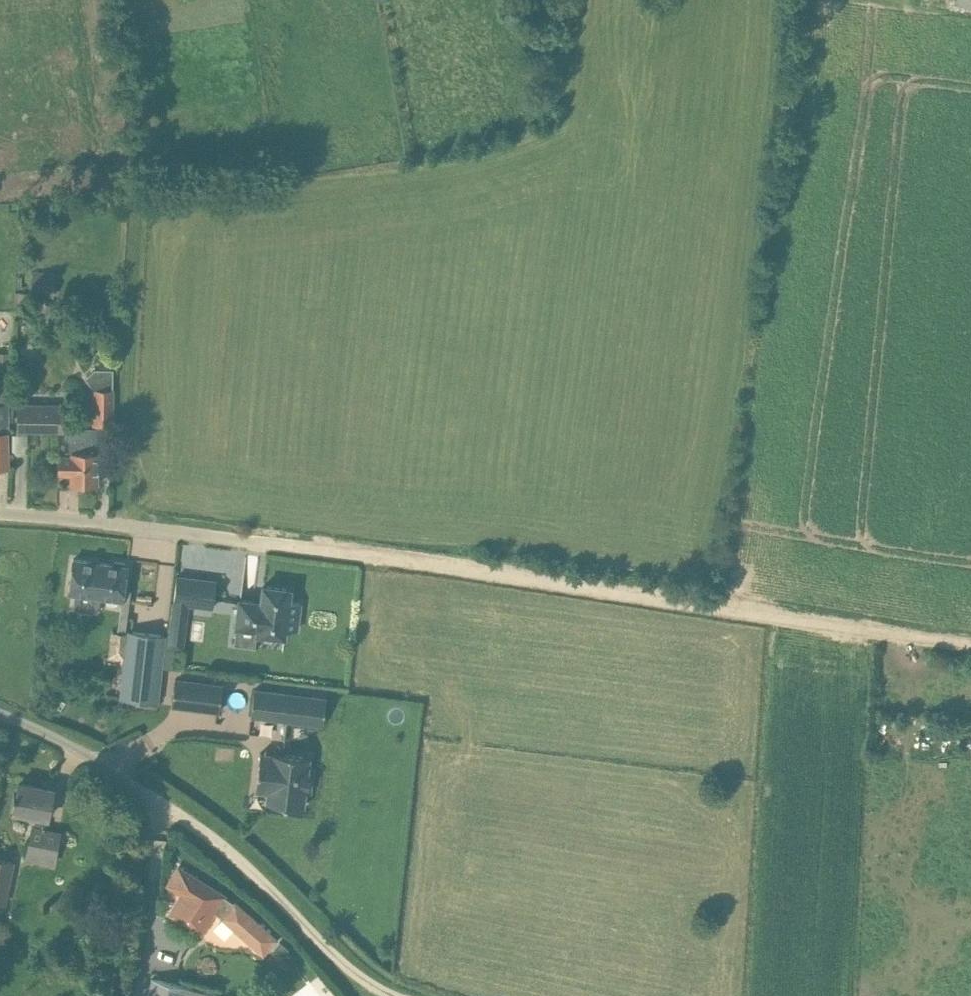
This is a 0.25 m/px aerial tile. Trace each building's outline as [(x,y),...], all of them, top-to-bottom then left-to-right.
[(0,351),(0,369),(12,369),(12,351),(0,351)] [(95,374),(95,388),(112,388),(112,374),(95,374)] [(27,381),(14,381),(14,398),(27,398),(27,381)] [(112,388),(95,388),(94,388),(94,423),(112,424),(112,388)] [(10,468),(8,403),(0,404),(0,468),(10,468)] [(62,430),(63,404),(19,404),(18,430),(62,430)] [(71,484),(97,484),(98,452),(94,452),(94,446),(96,446),(97,428),(67,428),(66,455),(58,455),(58,473),(71,473),(71,484)] [(114,564),(73,558),(69,592),(75,593),(73,608),(98,611),(100,597),(123,600),(127,566),(125,565),(125,562),(114,561),(114,564)] [(216,581),(177,576),(173,602),(213,607),(216,581)] [(291,588),(263,585),(261,601),(239,598),(236,626),(257,629),(257,632),(285,636),(286,628),(297,630),(300,602),(289,601),(291,588)] [(165,635),(128,630),(120,698),(158,702),(165,635)] [(223,685),(175,679),(172,705),(219,711),(223,685)] [(326,698),(254,689),(251,715),(323,724),(326,698)] [(309,757),(272,752),(271,766),(259,765),(256,789),(268,790),(266,802),(303,806),(305,791),(310,792),(312,772),(307,772),(309,757)] [(54,789),(18,782),(13,810),(36,814),(34,826),(32,826),(27,854),(55,859),(60,831),(45,828),(54,789)] [(5,903),(15,860),(0,857),(0,902),(5,903)] [(166,885),(180,893),(168,913),(202,933),(215,912),(222,916),(220,917),(221,918),(263,955),(278,938),(235,900),(233,902),(225,897),(226,895),(178,865),(166,885)] [(279,941),(274,947),(283,955),(288,949),(279,941)] [(153,977),(148,995),(217,995),(217,994),(153,977)]
